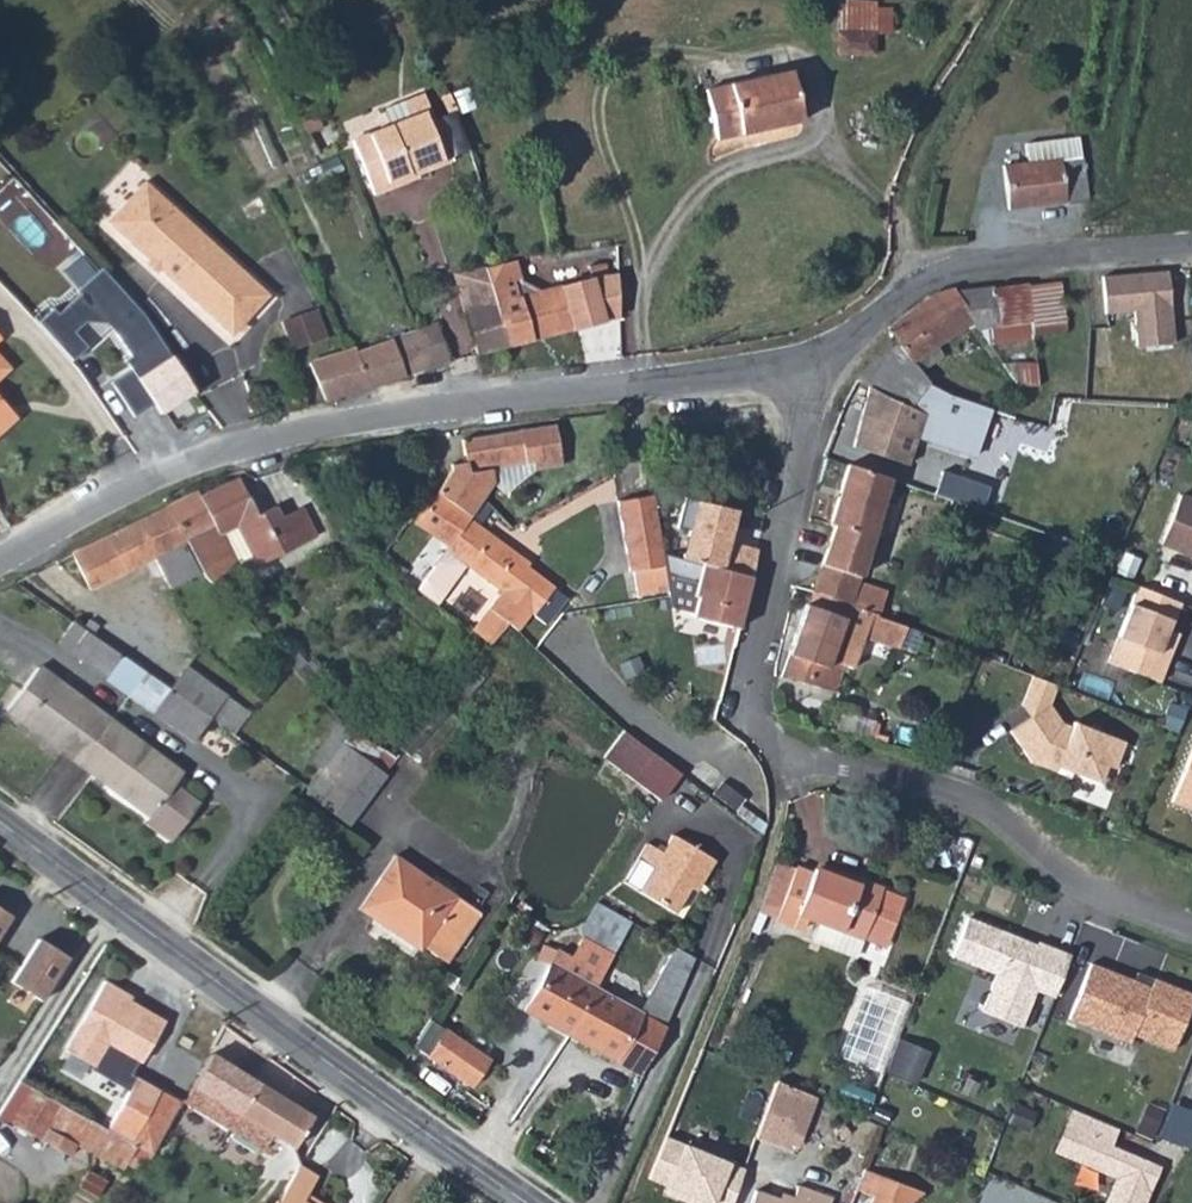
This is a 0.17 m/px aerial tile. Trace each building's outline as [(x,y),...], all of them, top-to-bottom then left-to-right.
[(837,49),(879,51),(880,29),(894,29),(895,0),(839,0),(837,49)] [(707,93),(719,142),(803,123),(792,73),(707,93)] [(388,189),(410,180),(454,163),(435,114),(353,146),(376,204),(392,197),(388,189)] [(1007,164),(1013,208),(1061,201),(1086,198),(1079,136),(1025,142),(1027,161),(1007,164)] [(388,189),(392,197),(414,189),(410,180),(388,189)] [(144,187),(108,228),(150,266),(146,270),(156,279),(160,274),(234,339),(270,298),(144,187)] [(498,311),(508,347),(604,318),(594,280),(608,276),(604,261),(578,268),(582,284),(543,297),(523,286),(516,265),(485,274),(498,311)] [(1172,261),(1107,273),(1110,297),(1138,294),(1144,329),(1179,324),(1172,261)] [(58,312),(44,324),(78,363),(94,350),(80,335),(91,325),(110,327),(134,360),(129,365),(134,372),(116,386),(141,421),(160,407),(166,415),(199,392),(176,358),(153,327),(138,306),(108,274),(83,295),(86,297),(62,317),(58,312)] [(1016,345),(1041,341),(1041,334),(1072,328),(1065,281),(1018,290),(1016,345)] [(1000,293),(1006,332),(1007,331),(1010,346),(1016,345),(1018,290),(1012,291),(1000,293)] [(962,297),(977,324),(983,335),(1006,332),(1000,293),(962,297)] [(892,328),(902,344),(915,363),(977,324),(962,297),(960,294),(943,296),(908,318),(900,322),(892,328)] [(508,347),(498,311),(464,321),(475,357),(508,347)] [(317,316),(280,328),(289,356),(326,344),(317,316)] [(422,339),(431,370),(447,365),(437,332),(433,333),(434,336),(422,339)] [(396,347),(406,377),(431,370),(422,339),(415,341),(396,347)] [(877,389),(895,398),(923,374),(915,363),(902,344),(860,382),(877,389)] [(360,358),(371,388),(406,377),(396,347),(368,356),(360,358)] [(340,359),(309,369),(332,399),(371,388),(360,358),(358,353),(340,359)] [(1,354),(1,379),(13,367),(1,354)] [(870,411),(858,447),(912,466),(923,437),(981,456),(995,413),(955,399),(944,394),(930,388),(918,407),(895,398),(877,389),(870,411)] [(9,414),(15,409),(0,394),(0,423),(9,414)] [(9,414),(16,421),(21,416),(15,409),(9,414)] [(16,421),(9,414),(0,423),(0,437),(16,421)] [(423,530),(454,554),(475,526),(477,522),(476,521),(500,490),(498,486),(495,472),(536,466),(537,473),(566,469),(560,429),(467,443),(471,466),(456,469),(457,474),(423,530)] [(815,595),(851,607),(850,609),(878,619),(885,595),(858,586),(891,482),(851,469),(838,509),(831,527),(835,528),(815,595)] [(1161,522),(1191,534),(1191,478),(1180,473),(1161,522)] [(988,511),(994,492),(950,478),(944,496),(988,511)] [(175,506),(194,542),(208,570),(222,587),(246,575),(227,535),(243,527),(263,567),(323,537),(308,507),(285,519),(279,509),(263,517),(242,479),(231,484),(203,498),(201,493),(189,498),(175,506)] [(655,489),(621,495),(633,567),(666,561),(664,552),(655,489)] [(702,499),(688,552),(747,569),(758,530),(735,523),(738,508),(702,499)] [(955,504),(950,519),(1045,550),(1050,535),(987,514),(955,504)] [(175,506),(78,555),(97,591),(159,559),(175,588),(202,574),(188,545),(194,542),(175,506)] [(452,556),(472,572),(509,601),(499,615),(502,618),(515,601),(520,604),(526,598),(521,594),(536,574),(534,573),(535,571),(475,526),(454,554),(452,556)] [(664,552),(666,561),(668,573),(698,582),(694,595),(698,596),(692,615),(738,628),(743,610),(740,609),(744,597),(747,598),(753,577),(664,552)] [(422,596),(442,611),(472,572),(452,556),(439,573),(422,596)] [(409,585),(422,596),(439,573),(426,563),(409,585)] [(502,618),(514,628),(518,631),(526,639),(540,620),(543,622),(563,595),(536,574),(521,594),(526,598),(520,604),(515,601),(502,618)] [(1156,681),(1175,632),(1167,629),(1164,628),(1167,620),(1169,621),(1177,603),(1134,586),(1104,661),(1156,681)] [(784,680),(837,698),(844,670),(833,666),(850,609),(851,607),(815,595),(810,609),(806,608),(801,624),(784,680)] [(833,666),(844,670),(851,672),(861,639),(896,650),(903,629),(878,619),(850,609),(833,666)] [(479,640),(489,648),(495,642),(514,628),(502,618),(499,615),(479,640)] [(75,621),(61,639),(110,676),(124,657),(75,621)] [(489,648),(492,651),(518,631),(514,628),(495,642),(489,648)] [(174,693),(214,724),(222,729),(243,700),(196,664),(174,693)] [(148,818),(170,787),(179,776),(68,693),(36,668),(4,709),(148,818)] [(1032,679),(1022,706),(1033,721),(1011,736),(1030,763),(1054,772),(1056,768),(1100,784),(1106,768),(1115,771),(1125,744),(1071,724),(1070,729),(1060,725),(1048,708),(1055,688),(1032,679)] [(174,693),(158,715),(198,745),(214,724),(174,693)] [(1175,783),(1191,790),(1191,738),(1175,783)] [(668,810),(689,785),(667,768),(648,753),(631,739),(612,766),(668,810)] [(316,780),(320,785),(312,794),(328,807),(324,812),(351,832),(390,783),(386,780),(394,771),(369,752),(362,761),(343,746),(316,780)] [(148,818),(144,824),(167,842),(194,806),(170,787),(148,818)] [(648,900),(685,921),(704,887),(710,891),(724,867),(681,843),(670,861),(655,852),(647,866),(662,875),(648,900)] [(971,855),(979,858),(982,850),(974,847),(971,855)] [(822,864),(866,882),(869,875),(825,857),(822,864)] [(765,907),(813,926),(818,914),(832,919),(873,934),(892,883),(869,875),(866,882),(822,864),(818,872),(779,858),(765,907)] [(360,914),(418,954),(421,950),(445,967),(477,919),(396,863),(360,914)] [(873,934),(894,941),(913,891),(892,883),(873,934)] [(1023,930),(967,907),(951,947),(995,964),(981,1001),(1020,1017),(1035,980),(1053,987),(1070,945),(1036,932),(1035,935),(1033,940),(1026,937),(1023,930)] [(0,909),(0,929),(9,915),(0,909)] [(832,919),(827,931),(867,950),(873,934),(832,919)] [(1035,935),(1023,930),(1026,937),(1033,940),(1035,935)] [(38,938),(11,981),(40,999),(67,956),(38,938)] [(524,1017),(611,1067),(638,1021),(593,996),(611,965),(581,948),(570,968),(557,960),(524,1017)] [(1090,954),(1068,1009),(1128,1033),(1131,1024),(1171,1040),(1191,988),(1191,985),(1152,969),(1149,977),(1132,970),(1090,954)] [(638,1021),(662,1037),(694,970),(674,958),(638,1021)] [(1149,977),(1152,969),(1136,962),(1132,970),(1149,977)] [(129,1091),(107,1129),(135,1145),(149,1153),(178,1102),(130,1075),(139,1060),(142,1062),(166,1021),(122,996),(125,991),(104,980),(64,1049),(93,1066),(91,1069),(129,1091)] [(432,1020),(415,1048),(426,1054),(442,1026),(432,1020)] [(611,1067),(637,1081),(662,1037),(638,1021),(611,1067)] [(480,1079),(493,1048),(442,1027),(429,1058),(480,1079)] [(926,1042),(896,1031),(884,1063),(914,1074),(926,1042)] [(179,1043),(187,1048),(191,1041),(183,1036),(179,1043)] [(227,1127),(254,1081),(210,1055),(184,1102),(227,1127)] [(778,1136),(780,1131),(798,1079),(770,1068),(750,1126),(778,1136)] [(798,1079),(780,1131),(791,1135),(809,1084),(798,1079)] [(227,1127),(249,1141),(258,1127),(265,1131),(284,1100),(254,1081),(227,1127)] [(10,1123),(70,1155),(77,1141),(123,1167),(135,1145),(107,1129),(63,1105),(30,1087),(10,1123)] [(1157,1134),(1167,1104),(1148,1098),(1138,1127),(1157,1134)] [(1191,1138),(1191,1106),(1172,1098),(1159,1133),(1189,1145),(1191,1138)] [(260,1140),(269,1146),(275,1136),(292,1147),(310,1116),(284,1100),(265,1131),(260,1140)] [(1122,1202),(1140,1202),(1160,1158),(1110,1137),(1118,1119),(1072,1100),(1054,1142),(1114,1167),(1102,1195),(1122,1202)] [(739,1157),(670,1128),(653,1170),(682,1182),(685,1189),(707,1198),(705,1202),(724,1202),(739,1157)] [(853,1180),(876,1190),(905,1202),(910,1202),(918,1185),(861,1160),(853,1180)] [(272,1202),(307,1202),(300,1199),(306,1190),(313,1176),(315,1173),(297,1162),(272,1202)] [(826,1191),(794,1178),(788,1195),(749,1181),(741,1202),(821,1202),(826,1191)] [(306,1190),(300,1199),(307,1202),(322,1202),(323,1201),(306,1190)] [(905,1202),(876,1190),(872,1202),(905,1202)]
